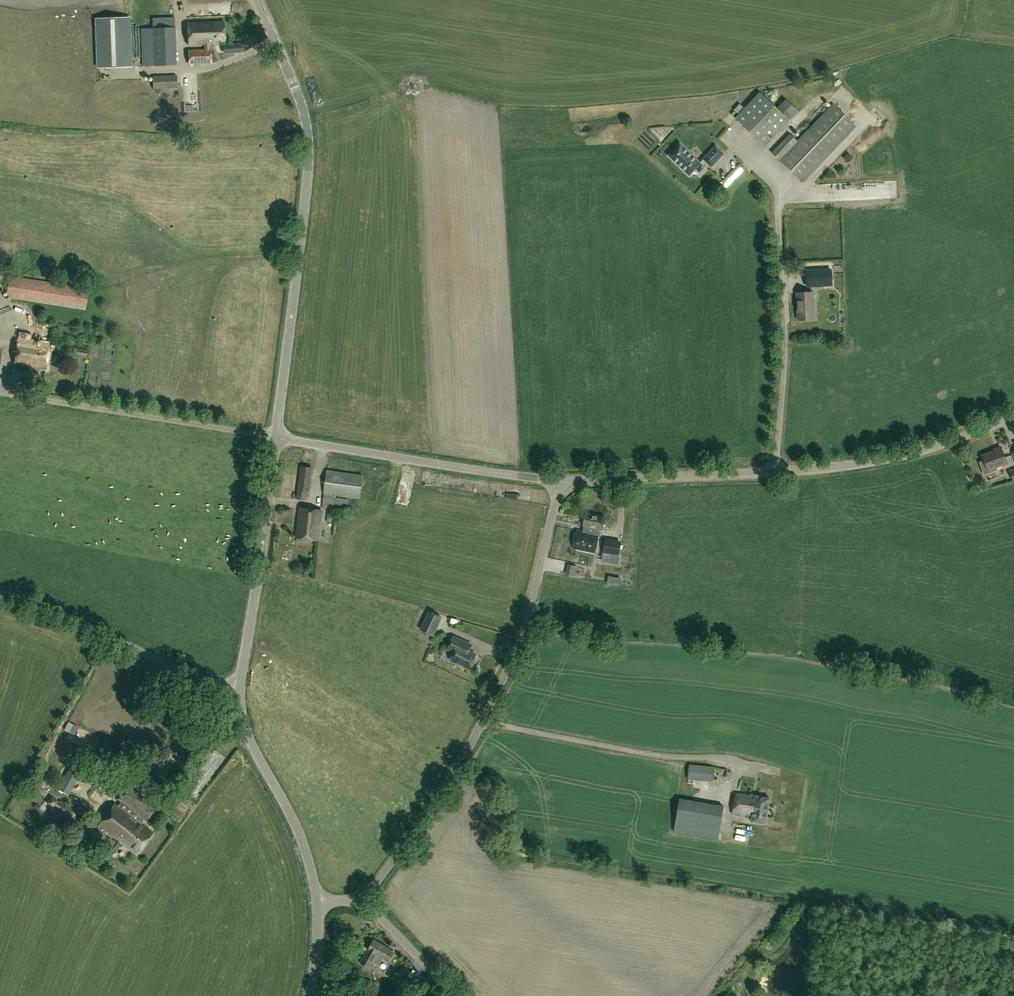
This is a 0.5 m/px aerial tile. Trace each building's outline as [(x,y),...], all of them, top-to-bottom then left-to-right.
[(128,17),(96,18),(98,67),(130,66),(128,17)] [(175,65),(174,18),(152,18),(153,28),(140,29),(142,66),(175,65)] [(224,21),(187,23),(188,45),(204,44),(204,49),(188,50),(188,64),(211,63),(211,49),(209,49),(209,44),(225,43),(224,21)] [(177,88),(176,76),(152,76),(153,88),(177,88)] [(765,146),(789,121),(798,112),(786,99),(777,109),(760,93),(735,118),(765,146)] [(621,135),(699,127),(698,113),(718,111),(719,122),(723,122),(720,96),(636,105),(637,118),(619,120),(621,135)] [(772,153),(779,160),(787,168),(803,183),(856,127),(832,104),(797,141),(790,134),(772,153)] [(715,163),(734,181),(738,176),(740,179),(757,161),(746,151),(748,149),(742,143),(723,162),(719,159),(715,163)] [(724,154),(716,146),(703,159),(700,163),(700,162),(700,163),(681,145),(680,144),(679,145),(670,155),(669,156),(670,157),(678,164),(678,165),(679,165),(680,166),(680,167),(681,167),(689,174),(688,174),(689,175),(690,174),(694,170),(700,175),(709,165),(711,167),(724,154)] [(756,165),(747,176),(755,183),(764,171),(756,165)] [(831,270),(806,271),(807,286),(825,285),(825,279),(832,279),(831,270)] [(88,289),(9,276),(6,296),(85,309),(88,289)] [(803,292),(797,293),(798,320),(814,320),(813,292),(803,292)] [(38,315),(38,323),(53,324),(53,316),(38,315)] [(45,368),(49,344),(18,339),(14,363),(30,366),(33,366),(45,368)] [(30,386),(32,370),(33,366),(30,366),(30,370),(13,367),(11,383),(30,386)] [(982,455),(984,461),(980,462),(984,473),(996,469),(996,467),(1007,463),(1001,448),(982,455)] [(327,471),(324,494),(322,508),(333,509),(335,495),(360,498),(363,475),(327,471)] [(318,540),(321,510),(299,507),(296,537),(318,540)] [(603,530),(605,517),(586,513),(583,526),(584,526),(595,528),(595,529),(594,533),(594,534),(598,535),(600,529),(603,530)] [(595,553),(598,535),(594,534),(594,533),(588,532),(589,527),(595,529),(595,528),(584,526),(582,532),(577,530),(573,548),(595,553)] [(608,546),(608,556),(624,556),(624,546),(608,546)] [(596,571),(598,560),(582,557),(580,568),(596,571)] [(619,571),(621,561),(601,558),(600,567),(619,571)] [(615,571),(600,569),(598,578),(614,581),(615,571)] [(441,617),(430,612),(421,630),(433,635),(441,617)] [(469,668),(471,666),(473,666),(476,659),(475,657),(476,655),(463,649),(466,643),(454,637),(448,649),(455,652),(451,660),(469,668)] [(690,764),(688,776),(688,778),(712,780),(713,766),(690,764)] [(118,799),(135,812),(132,816),(115,803),(98,825),(136,854),(153,832),(141,823),(144,819),(146,820),(157,807),(128,785),(118,799)] [(766,823),(770,798),(756,795),(756,796),(736,793),(733,814),(752,817),(752,821),(766,823)] [(61,815),(67,808),(57,801),(52,808),(61,815)] [(682,833),(721,838),(725,811),(686,805),(682,833)] [(360,962),(371,968),(375,961),(379,964),(382,958),(389,961),(395,951),(374,939),(360,962)] [(414,984),(404,978),(392,995),(406,995),(414,984)]
